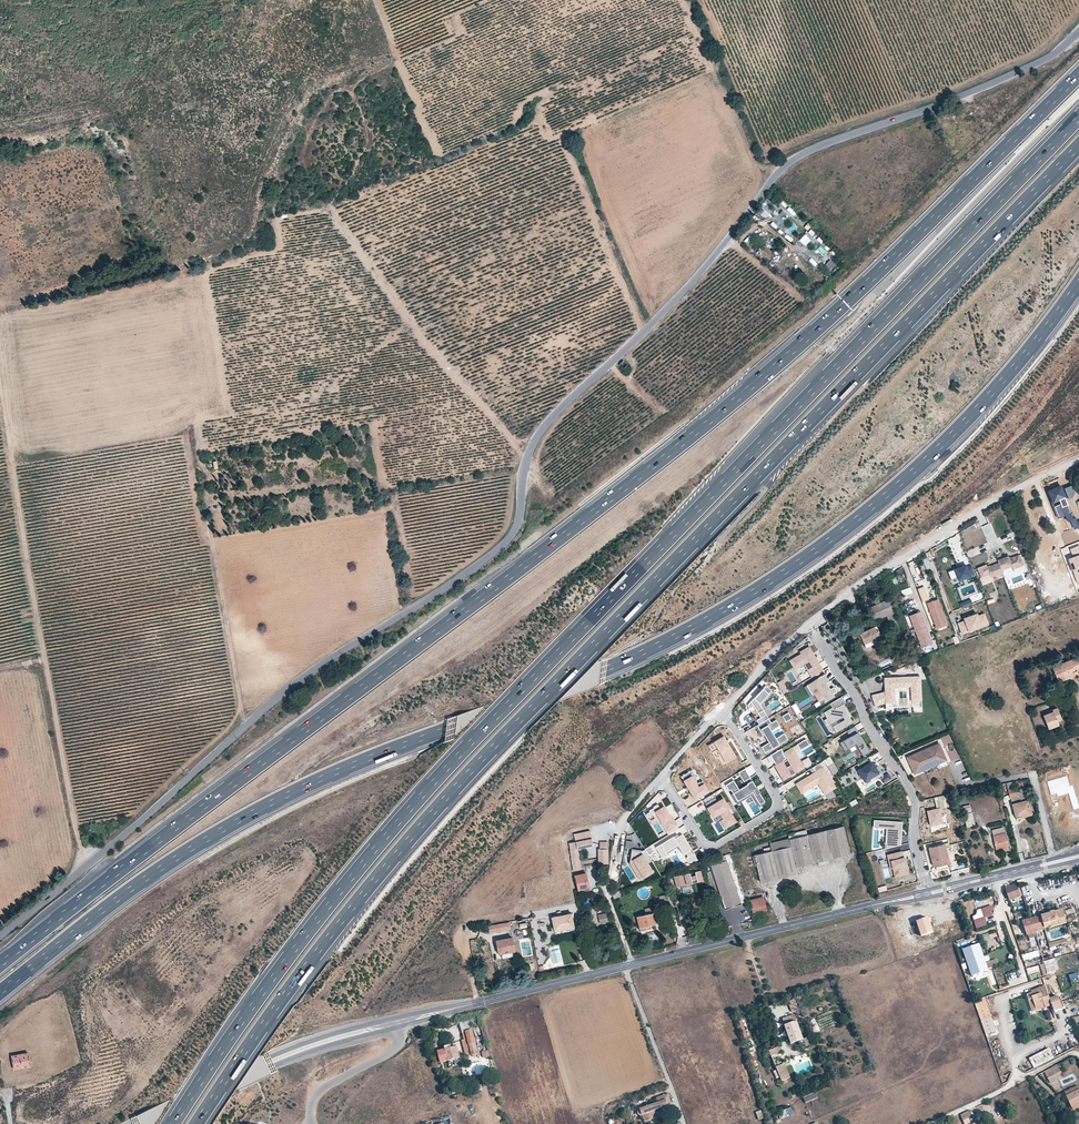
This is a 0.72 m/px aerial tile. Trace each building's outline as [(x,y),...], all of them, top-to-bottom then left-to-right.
[(794,216),(797,213),(789,206),(787,209),(794,216)] [(783,230),(780,233),(787,238),(789,235),(783,230)] [(624,361),(619,365),(623,369),(628,364),(624,361)] [(1060,485),(1048,490),(1052,501),(1059,499),(1061,503),(1054,506),(1058,515),(1064,513),(1067,521),(1070,520),(1074,529),(1078,527),(1078,521),(1077,520),(1076,519),(1073,519),(1066,500),(1065,501),(1063,497),(1065,496),(1060,485)] [(1071,497),(1075,492),(1072,485),(1064,488),(1068,498),(1071,497)] [(1078,546),(1070,549),(1073,556),(1068,558),(1077,583),(1078,582),(1078,547),(1078,546)] [(1025,566),(1021,555),(1013,558),(1012,557),(1010,558),(1010,556),(998,560),(999,563),(991,566),(990,565),(988,566),(987,565),(978,568),(981,578),(990,575),(992,578),(1004,574),(1003,571),(1013,567),(1014,570),(1025,566)] [(975,575),(971,566),(967,567),(966,565),(948,572),(952,583),(975,575)] [(903,598),(913,595),(910,586),(901,590),(903,598)] [(923,587),(917,589),(922,601),(928,599),(923,587)] [(971,598),(959,603),(961,607),(973,603),(971,598)] [(928,603),(938,630),(949,626),(940,599),(928,603)] [(887,600),(867,609),(873,622),(886,616),(895,641),(902,638),(887,600)] [(910,615),(923,647),(934,642),(921,610),(910,615)] [(964,621),(958,623),(962,633),(988,623),(984,613),(978,615),(977,613),(963,619),(964,621)] [(825,631),(830,628),(827,623),(822,626),(825,631)] [(875,627),(859,634),(866,648),(881,641),(875,627)] [(812,676),(822,670),(808,646),(799,652),(800,654),(789,660),(794,668),(803,663),(812,676)] [(1054,669),(1057,678),(1073,673),(1074,676),(1078,675),(1078,666),(1075,658),(1053,667),(1054,669)] [(823,668),(828,665),(824,660),(819,662),(823,668)] [(1057,678),(1054,669),(1052,669),(1057,683),(1074,676),(1073,673),(1057,678)] [(829,681),(825,674),(807,685),(812,695),(814,693),(819,701),(823,698),(825,701),(834,696),(833,693),(836,691),(834,687),(830,689),(828,685),(823,688),(821,686),(826,683),(829,681)] [(874,706),(885,703),(895,703),(895,688),(911,688),(911,702),(921,702),(920,678),(885,678),(885,692),(871,695),(874,706)] [(777,683),(784,694),(788,691),(781,680),(777,683)] [(809,696),(812,695),(807,685),(804,687),(809,696)] [(756,720),(759,724),(768,719),(759,704),(771,691),(765,686),(751,702),(760,718),(756,720)] [(845,703),(842,697),(830,704),(832,708),(825,712),(828,718),(825,719),(828,725),(843,717),(844,720),(834,726),(837,732),(853,722),(849,717),(844,708),(846,707),(844,704),(845,703)] [(795,702),(790,705),(796,715),(801,712),(795,702)] [(1053,711),(1048,713),(1042,715),(1045,726),(1058,722),(1057,720),(1061,719),(1057,707),(1052,709),(1053,711)] [(788,713),(782,716),(785,722),(792,718),(788,713)] [(759,724),(756,726),(762,736),(766,734),(770,742),(761,747),(765,753),(787,739),(784,733),(773,740),(768,733),(779,726),(776,720),(771,723),(768,719),(759,724)] [(857,732),(854,726),(846,732),(849,737),(839,743),(844,751),(855,744),(862,756),(869,752),(860,736),(857,737),(855,734),(857,732)] [(726,763),(737,757),(724,736),(708,746),(711,752),(717,748),(726,763)] [(809,745),(806,739),(797,745),(800,750),(809,745)] [(915,752),(905,756),(911,772),(919,768),(919,770),(934,764),(933,762),(943,758),(937,743),(926,747),(927,748),(916,753),(915,752)] [(798,762),(800,761),(792,747),(789,749),(798,762)] [(781,749),(770,755),(775,765),(774,765),(783,780),(804,768),(800,761),(798,762),(789,749),(783,753),(781,749)] [(824,759),(832,774),(839,771),(831,755),(824,759)] [(871,762),(857,770),(860,774),(858,775),(861,779),(862,778),(865,784),(870,781),(869,778),(873,776),(875,778),(878,779),(882,777),(879,772),(880,771),(877,766),(873,768),(871,766),(873,765),(871,762)] [(835,788),(820,763),(812,768),(815,772),(795,784),(801,793),(818,783),(824,794),(835,788)] [(750,778),(745,769),(738,773),(744,782),(750,778)] [(689,789),(695,798),(708,791),(702,781),(696,784),(692,777),(695,775),(692,770),(681,776),(688,786),(689,789)] [(1068,793),(1069,795),(1074,810),(1078,808),(1078,807),(1072,785),(1067,786),(1066,784),(1068,783),(1066,776),(1047,782),(1051,795),(1056,793),(1057,797),(1068,793)] [(739,789),(733,780),(726,785),(729,790),(730,789),(733,793),(737,801),(752,792),(759,804),(761,802),(764,801),(759,793),(760,792),(757,786),(756,787),(752,781),(747,784),(739,789)] [(1011,782),(1006,783),(1016,818),(1031,814),(1024,788),(1013,791),(1011,782)] [(752,792),(737,801),(733,793),(731,794),(737,804),(751,795),(758,806),(762,804),(761,802),(759,804),(752,792)] [(950,793),(934,797),(937,809),(939,809),(953,805),(950,793)] [(1069,795),(1068,793),(1057,797),(1056,793),(1051,795),(1053,802),(1059,800),(1058,799),(1069,795)] [(730,823),(731,824),(735,822),(727,808),(728,808),(723,798),(717,802),(713,794),(703,800),(713,817),(719,813),(726,825),(730,823)] [(653,807),(649,810),(651,815),(656,812),(664,826),(663,827),(668,835),(678,828),(671,816),(670,817),(663,806),(660,808),(657,804),(653,806),(653,807)] [(966,827),(974,825),(970,805),(963,806),(964,815),(963,815),(966,827)] [(942,823),(939,809),(937,809),(927,811),(930,825),(942,823)] [(719,813),(713,817),(716,822),(720,820),(725,828),(731,824),(730,823),(726,825),(719,813)] [(900,845),(902,822),(873,821),(873,827),(879,827),(879,828),(886,829),(888,829),(887,836),(886,836),(885,844),(887,844),(886,849),(900,845)] [(91,825),(84,826),(86,838),(93,837),(91,825)] [(771,851),(753,855),(760,883),(797,874),(795,867),(850,854),(844,826),(807,834),(806,830),(788,834),(788,839),(770,843),(771,851)] [(1003,827),(991,830),(996,850),(1008,847),(1003,827)] [(573,870),(579,869),(578,856),(579,856),(578,849),(593,845),(589,830),(573,834),(575,842),(569,843),(572,857),(571,857),(573,870)] [(691,849),(682,834),(678,836),(675,839),(673,836),(655,847),(662,858),(667,855),(665,852),(678,844),(683,854),(691,849)] [(948,840),(928,845),(929,848),(927,848),(932,867),(936,866),(937,870),(948,868),(947,864),(949,863),(946,847),(950,846),(948,840)] [(598,863),(608,863),(608,849),(604,849),(604,843),(598,844),(598,849),(597,850),(598,863)] [(650,845),(644,849),(648,855),(654,851),(650,845)] [(648,855),(644,849),(640,851),(631,850),(630,863),(635,862),(642,875),(638,877),(640,879),(644,877),(644,878),(653,872),(648,864),(652,861),(648,855)] [(904,858),(902,858),(901,852),(887,855),(889,862),(891,861),(895,877),(908,873),(904,858)] [(697,860),(693,853),(686,858),(689,863),(697,860)] [(728,861),(711,866),(725,907),(741,902),(728,861)] [(642,875),(635,862),(630,863),(638,877),(642,875)] [(703,879),(700,870),(694,872),(695,875),(690,877),(689,873),(678,877),(678,878),(674,880),(676,887),(703,879)] [(586,873),(574,875),(577,890),(589,888),(586,873)] [(669,884),(667,875),(661,877),(662,886),(669,884)] [(1005,888),(1010,899),(1020,896),(1016,884),(1009,886),(1005,888)] [(657,896),(658,904),(666,903),(664,895),(657,896)] [(764,896),(749,899),(753,914),(767,910),(764,896)] [(992,905),(981,908),(983,916),(973,919),(976,930),(988,927),(985,917),(994,915),(992,905)] [(1030,918),(1034,932),(1066,923),(1062,910),(1045,914),(1030,918)] [(556,916),(551,917),(554,931),(573,927),(571,913),(561,915),(560,911),(555,911),(556,916)] [(607,913),(597,915),(600,924),(608,922),(607,913)] [(648,914),(636,917),(640,930),(650,928),(650,925),(657,923),(654,913),(648,914)] [(916,921),(921,936),(933,932),(928,917),(916,921)] [(1022,920),(1026,934),(1034,932),(1030,918),(1022,920)] [(510,930),(509,921),(488,925),(489,934),(510,930)] [(512,936),(495,940),(498,954),(515,951),(512,936)] [(963,949),(972,975),(986,970),(978,944),(963,949)] [(1023,961),(1039,956),(1038,950),(1022,954),(1023,961)] [(996,958),(986,962),(988,968),(998,964),(996,958)] [(1055,960),(1040,964),(1043,975),(1058,971),(1055,960)] [(1053,1004),(1051,997),(1046,984),(1039,987),(1039,988),(1032,991),(1033,992),(1028,994),(1031,999),(1034,999),(1037,1007),(1046,1004),(1046,1006),(1050,1005),(1053,1004)] [(1065,1006),(1063,1000),(1061,1001),(1059,995),(1051,997),(1053,1004),(1054,1007),(1062,1004),(1063,1006),(1065,1006)] [(975,1001),(984,1034),(995,1031),(986,998),(975,1001)] [(1034,999),(1031,999),(1034,1010),(1046,1006),(1046,1004),(1037,1007),(1034,999)] [(783,1019),(792,1043),(803,1039),(794,1014),(787,1017),(783,1019)] [(465,1032),(472,1030),(470,1022),(460,1025),(463,1035),(466,1035),(465,1032)] [(476,1044),(472,1030),(465,1032),(466,1035),(463,1035),(464,1039),(467,1039),(472,1055),(478,1053),(477,1051),(476,1044)] [(437,1051),(440,1062),(459,1057),(456,1046),(449,1048),(437,1051)] [(1028,1058),(1033,1068),(1054,1058),(1049,1047),(1028,1058)] [(28,1052),(11,1055),(14,1069),(31,1066),(28,1052)] [(785,1063),(776,1066),(782,1082),(791,1079),(785,1063)] [(1045,1072),(1050,1083),(1062,1076),(1057,1066),(1045,1072)] [(1073,1109),(1078,1106),(1078,1090),(1067,1096),(1070,1102),(1073,1109)] [(803,1097),(805,1103),(817,1098),(815,1092),(803,1097)] [(640,1108),(641,1110),(637,1111),(640,1119),(643,1118),(644,1121),(651,1119),(650,1117),(649,1112),(654,1110),(661,1108),(672,1104),(669,1095),(656,1098),(658,1102),(640,1108)] [(793,1114),(791,1107),(782,1111),(783,1113),(780,1114),(782,1118),(793,1114)] [(761,1110),(755,1112),(758,1120),(764,1118),(761,1110)] [(960,1115),(963,1120),(971,1116),(969,1111),(960,1115)]
